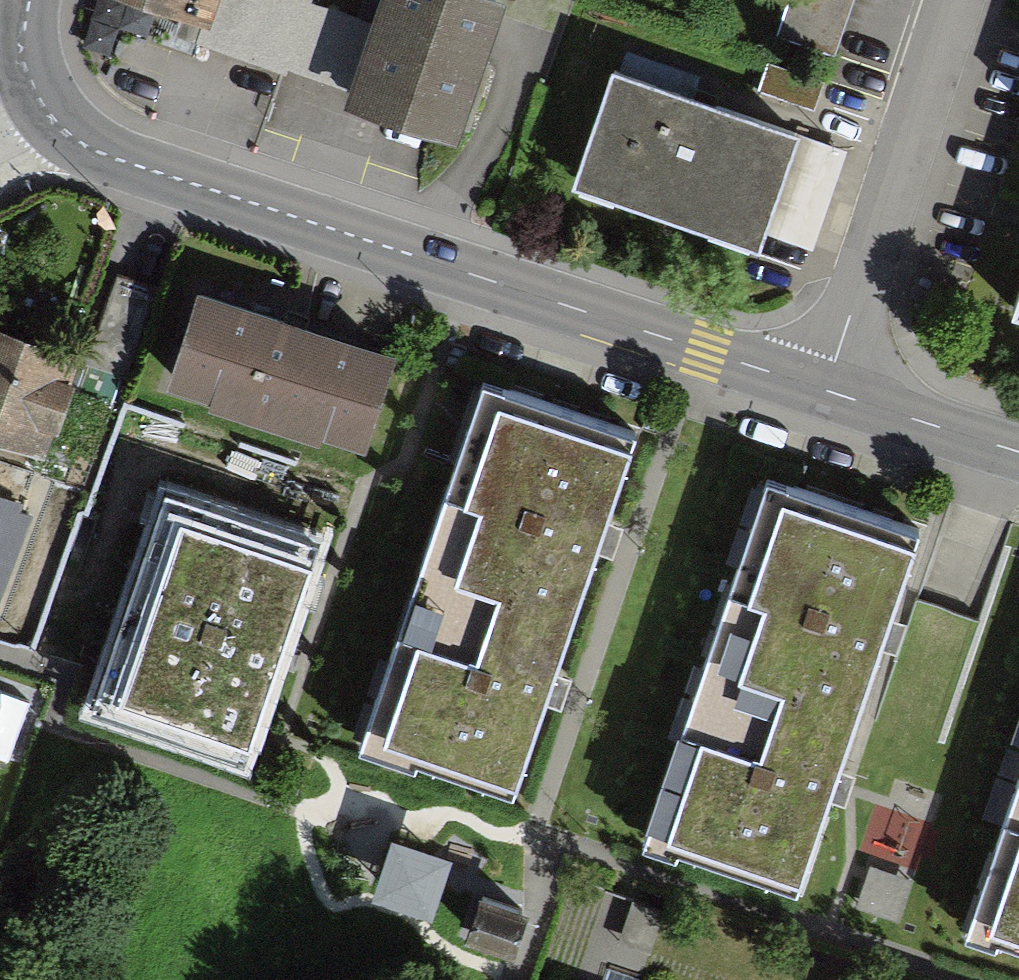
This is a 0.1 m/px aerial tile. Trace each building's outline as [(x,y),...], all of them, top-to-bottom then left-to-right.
[(204,21),(211,0),(141,0),(204,21)] [(228,27),(319,66),(347,0),(239,0),(228,27)] [(449,126),(493,0),(382,0),(350,92),(449,126)] [(578,173),(748,233),(797,96),(626,36),(578,173)] [(198,278),(170,366),(362,427),(390,339),(198,278)] [(49,431),(87,325),(0,293),(0,413),(49,431)] [(482,369),(417,543),(565,598),(630,424),(482,369)] [(36,472),(0,458),(0,566),(36,472)] [(770,464),(712,646),(851,690),(909,507),(770,464)] [(310,527),(168,479),(99,686),(240,733),(310,527)] [(499,775),(565,598),(417,543),(351,721),(499,775)] [(791,879),(851,690),(712,646),(653,835),(791,879)] [(13,683),(0,678),(0,720),(13,683)] [(969,932),(1018,949),(1018,785),(969,932)]
